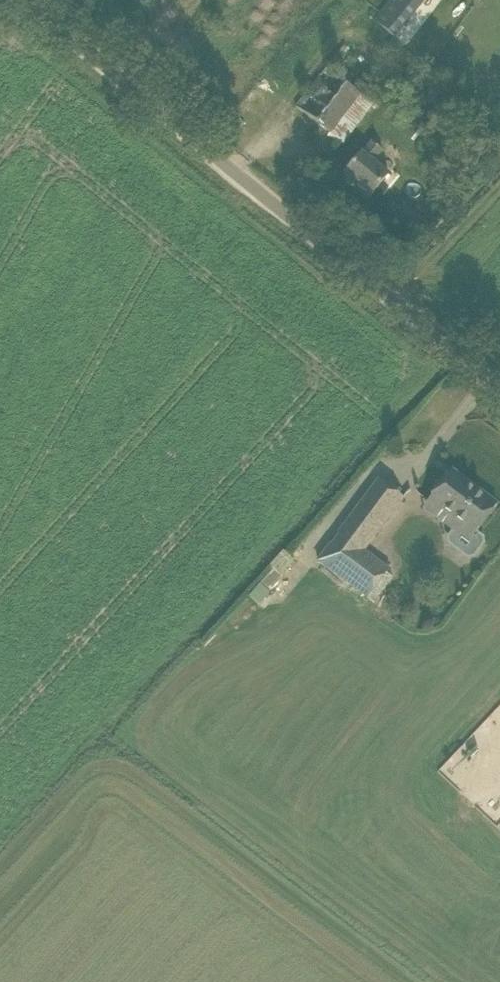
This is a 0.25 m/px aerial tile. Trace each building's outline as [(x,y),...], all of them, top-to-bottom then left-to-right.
[(374,21),(396,38),(426,0),(390,0),(374,21)] [(343,143),(373,105),(334,77),(343,65),(335,57),(296,107),(343,143)] [(345,175),(371,196),(389,174),(373,162),(383,150),(372,142),(363,153),(345,175)] [(477,532),(497,504),(472,485),(469,489),(448,474),(428,501),(458,523),(447,537),(447,544),(468,558),(474,558),(486,542),(484,537),(477,532)] [(379,479),(318,561),(368,598),(389,570),(363,551),(403,497),(379,479)] [(438,771),(499,829),(499,704),(438,771)]
